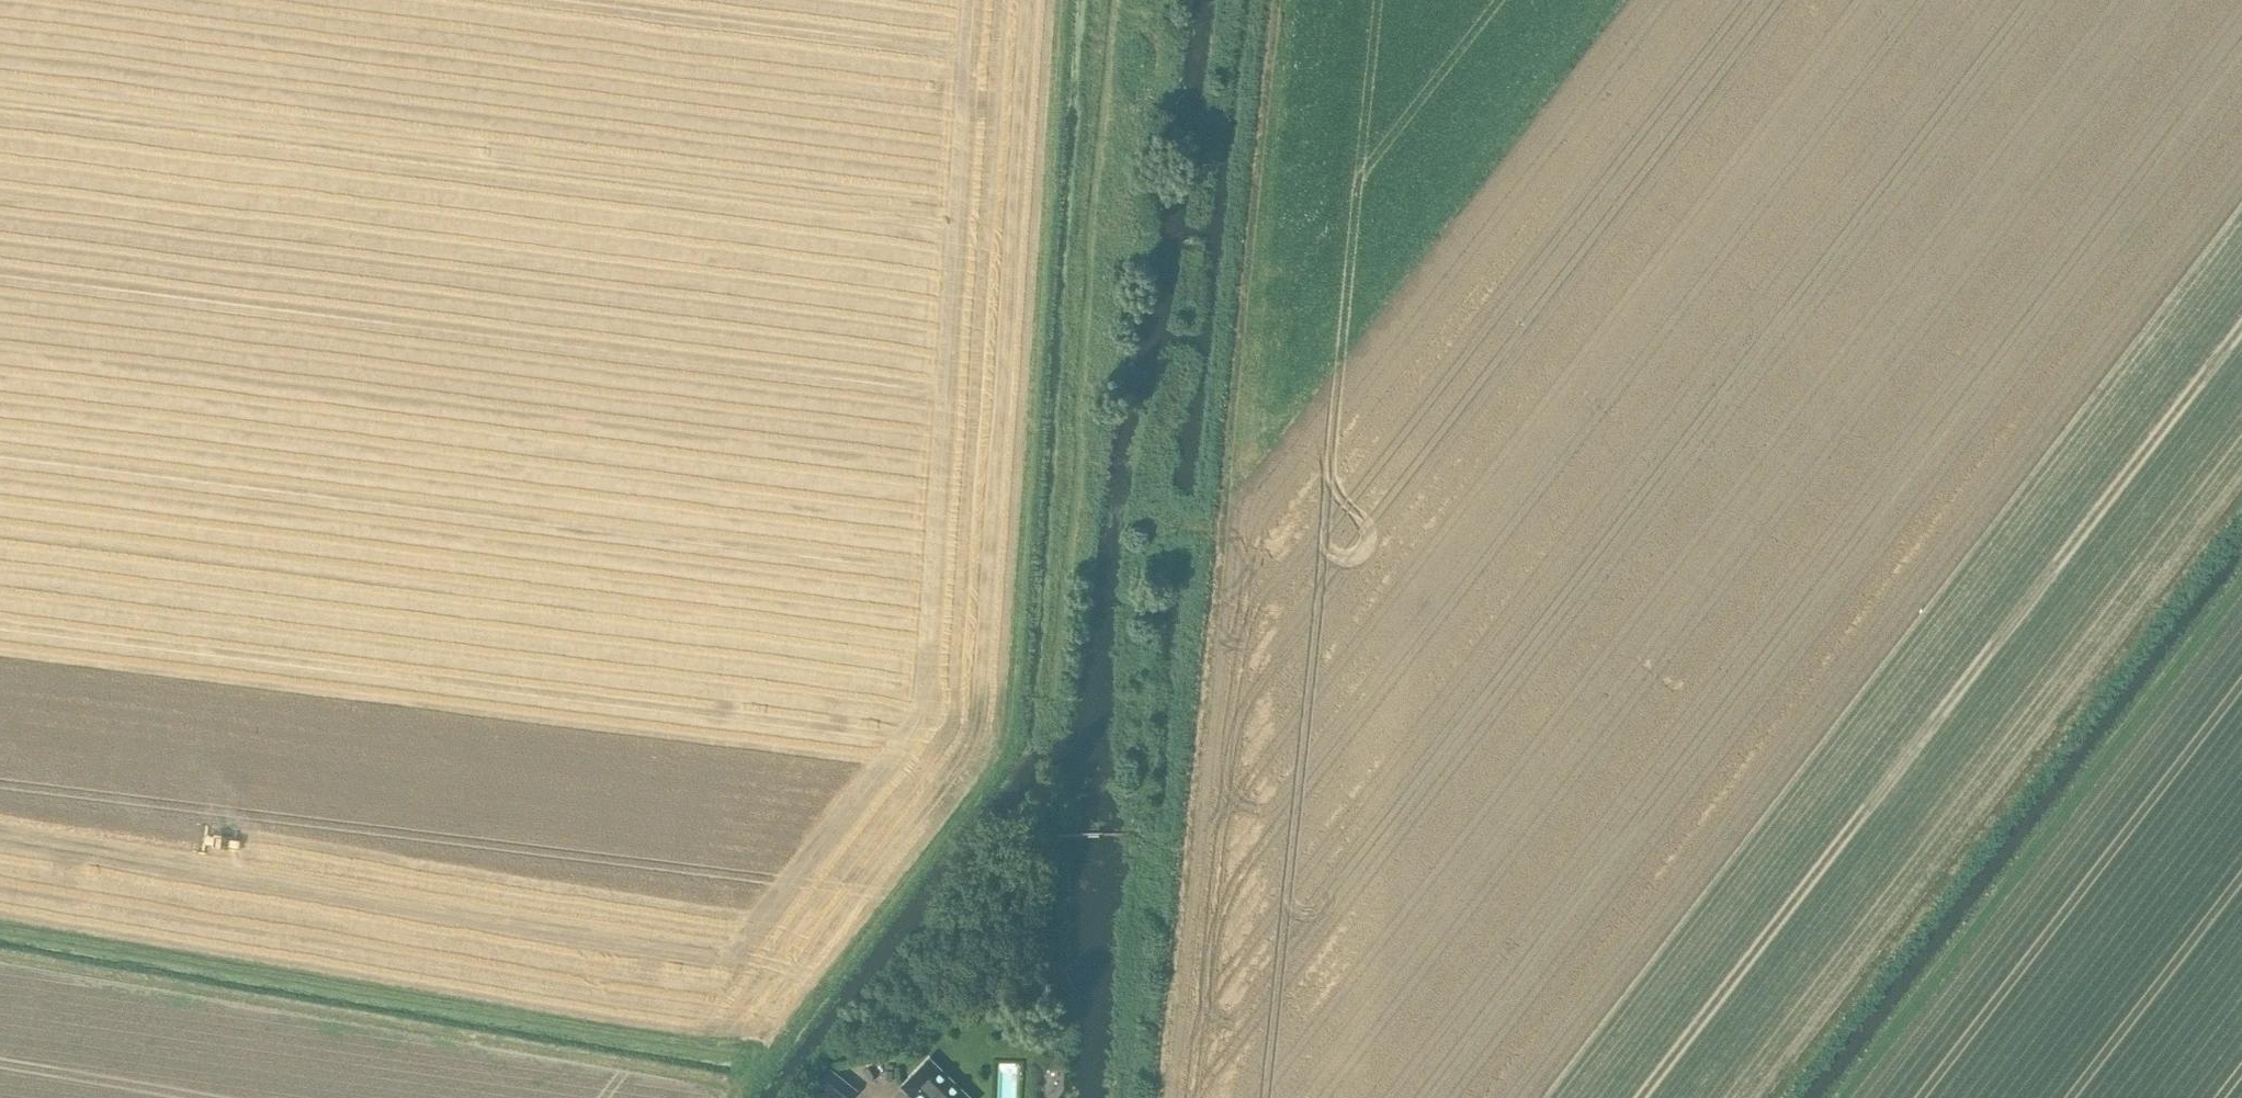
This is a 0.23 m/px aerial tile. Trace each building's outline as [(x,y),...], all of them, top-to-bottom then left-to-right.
[(929,1059),(901,1087),(913,1097),(969,1097),(929,1059)] [(856,1090),(832,1071),(810,1097),(850,1097),(856,1090)]
